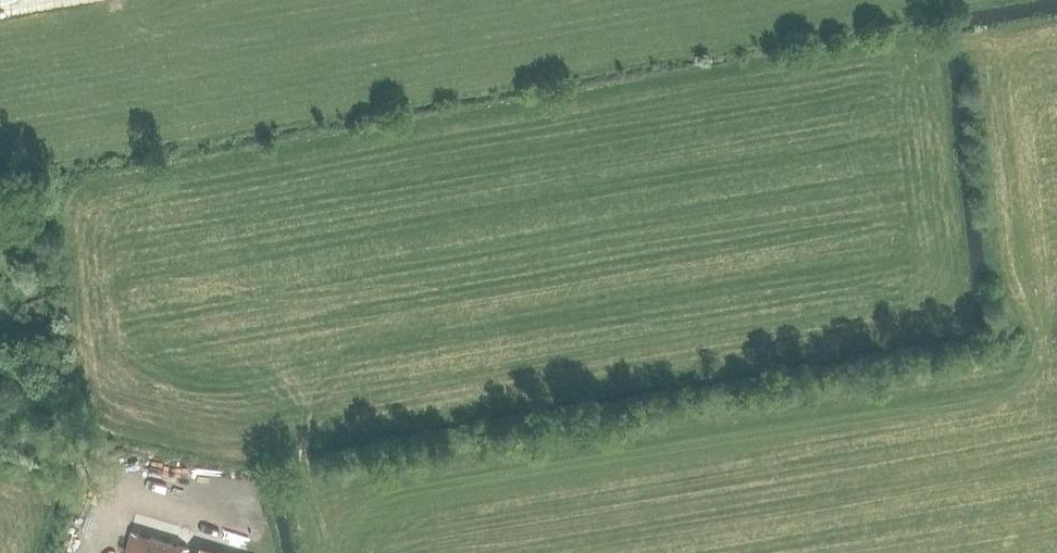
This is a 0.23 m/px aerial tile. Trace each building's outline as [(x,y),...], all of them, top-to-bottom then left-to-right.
[(187,549),(132,533),(127,552),(186,552),(187,549)]
